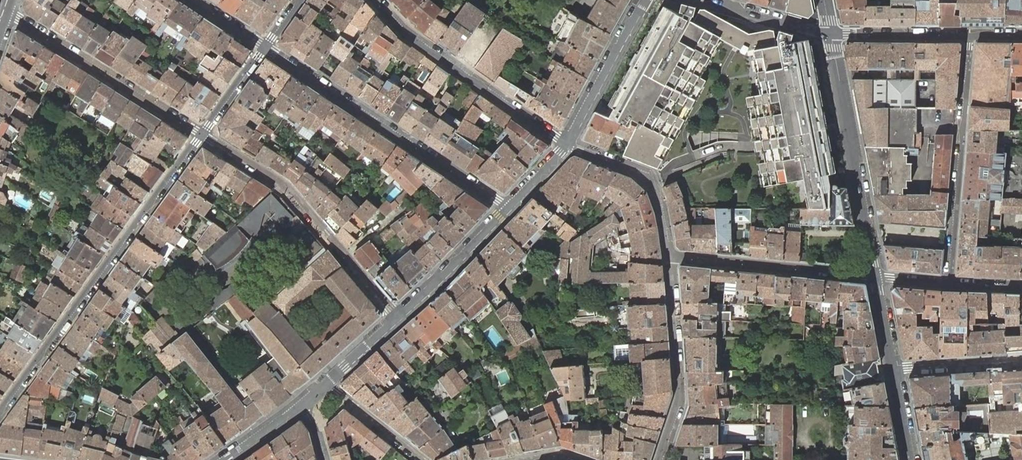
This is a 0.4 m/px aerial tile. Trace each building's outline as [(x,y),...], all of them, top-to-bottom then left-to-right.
[(42,4),(36,0),(26,0),(24,5),(28,13),(36,18),(41,21),(48,8),(44,5),(49,0),(45,0),(42,4)] [(52,28),(68,5),(64,3),(59,0),(54,0),(53,1),(51,0),(49,0),(44,5),(48,8),(41,21),(52,28)] [(71,1),(68,5),(52,28),(67,38),(83,15),(86,10),(87,9),(79,4),(81,2),(78,0),(72,0),(71,1)] [(115,0),(129,10),(136,0),(115,0)] [(129,10),(129,11),(130,12),(130,13),(134,16),(136,13),(142,17),(147,11),(149,13),(158,0),(136,0),(129,10)] [(177,0),(158,0),(149,13),(146,17),(161,27),(179,2),(177,0)] [(220,5),(235,15),(244,0),(224,0),(220,5)] [(235,15),(251,25),(259,14),(265,5),(267,2),(264,0),(244,0),(235,15)] [(267,2),(265,5),(279,14),(285,5),(289,0),(268,0),(267,2)] [(306,3),(320,12),(332,22),(338,14),(340,12),(335,8),(331,13),(323,7),(327,2),(328,0),(309,0),(306,3)] [(336,5),(342,9),(342,8),(348,0),(329,0),(336,5)] [(332,22),(332,23),(344,32),(365,2),(363,0),(348,0),(342,8),(349,13),(345,19),(338,14),(332,22)] [(392,3),(394,1),(402,9),(400,11),(408,18),(409,17),(425,0),(390,0),(392,3)] [(430,0),(425,0),(409,17),(418,25),(417,27),(425,33),(442,10),(430,0)] [(594,7),(593,7),(592,7),(591,7),(590,7),(589,7),(589,8),(588,8),(584,16),(580,13),(578,17),(612,35),(631,0),(598,0),(594,7)] [(768,6),(779,10),(786,11),(789,0),(770,0),(768,6)] [(786,11),(796,14),(809,17),(814,12),(812,0),(789,0),(786,11)] [(838,8),(865,9),(865,6),(865,2),(865,0),(837,0),(838,8)] [(869,2),(865,2),(865,6),(865,9),(865,25),(883,25),(890,25),(891,5),(881,5),(880,0),(869,1),(869,2)] [(915,0),(892,0),(891,5),(890,25),(901,25),(915,25),(915,0)] [(939,0),(915,0),(915,25),(930,25),(939,25),(939,0)] [(957,0),(939,0),(939,25),(953,25),(961,25),(962,16),(955,14),(957,0)] [(955,14),(962,16),(961,25),(976,26),(984,26),(996,26),(1005,26),(1007,0),(957,0),(955,14)] [(1005,26),(1017,26),(1021,26),(1021,0),(1007,0),(1005,26)] [(485,16),(486,14),(468,1),(466,4),(454,21),(439,43),(449,50),(457,56),(474,31),(483,20),(485,16)] [(190,9),(179,2),(161,27),(160,28),(169,34),(172,31),(166,27),(169,23),(174,27),(181,31),(186,35),(183,38),(178,35),(176,38),(183,43),(181,45),(183,47),(185,45),(185,44),(204,18),(193,11),(190,9)] [(377,14),(365,2),(344,32),(342,35),(350,41),(357,31),(359,28),(364,31),(377,14)] [(300,12),(297,16),(310,25),(312,23),(317,16),(320,12),(306,3),(300,12)] [(793,34),(781,30),(780,31),(780,33),(773,31),(748,36),(727,24),(701,9),(700,11),(696,10),(697,7),(696,7),(683,3),(683,4),(681,11),(685,12),(683,16),(670,9),(665,6),(611,105),(616,108),(610,118),(619,122),(630,126),(631,125),(636,127),(629,141),(623,154),(650,165),(654,166),(703,78),(699,76),(721,37),(742,48),(741,50),(741,52),(745,53),(746,53),(747,51),(754,50),(763,94),(757,95),(751,96),(768,185),(774,184),(805,179),(811,208),(831,208),(831,190),(831,188),(831,185),(828,174),(834,173),(809,39),(803,40),(791,43),(793,34)] [(273,23),(279,14),(265,5),(259,14),(251,25),(264,34),(265,33),(273,23)] [(433,39),(439,43),(454,21),(446,15),(449,12),(444,8),(442,10),(425,33),(433,39)] [(865,9),(838,8),(842,24),(843,25),(857,25),(865,25),(865,9)] [(106,14),(107,11),(105,9),(103,11),(101,10),(96,17),(86,10),(83,15),(67,38),(82,47),(92,32),(106,14)] [(332,22),(320,12),(317,16),(329,26),(332,23),(332,22)] [(578,17),(571,12),(556,38),(561,41),(598,61),(605,47),(612,35),(578,17)] [(92,32),(82,47),(97,56),(116,29),(120,23),(106,14),(92,32)] [(386,25),(377,14),(364,31),(357,41),(361,44),(365,39),(373,45),(386,25)] [(310,25),(297,16),(290,26),(286,31),(279,42),(279,43),(291,52),(300,40),(310,25)] [(225,31),(204,18),(185,44),(185,45),(204,60),(208,54),(212,48),(225,31)] [(300,40),(291,52),(305,61),(324,34),(325,34),(324,33),(312,23),(310,25),(300,40)] [(324,34),(305,61),(318,70),(324,61),(327,58),(337,43),(328,37),(333,31),(341,37),(342,35),(344,32),(332,23),(329,26),(324,33),(325,34),(324,34)] [(398,38),(386,25),(373,45),(371,48),(367,54),(365,58),(371,61),(378,66),(384,57),(389,51),(398,38)] [(509,62),(524,41),(503,28),(492,44),(475,68),(485,75),(495,82),(499,75),(509,62)] [(16,30),(11,43),(30,54),(38,59),(46,47),(29,37),(17,29),(16,30)] [(121,33),(116,29),(97,56),(112,66),(128,43),(130,39),(128,37),(121,33)] [(235,38),(225,31),(212,48),(220,54),(223,56),(227,48),(235,38)] [(475,68),(492,44),(482,36),(482,37),(474,31),(457,56),(466,62),(475,68)] [(126,75),(139,58),(142,53),(144,52),(147,47),(150,43),(135,34),(134,33),(132,36),(130,39),(128,43),(112,66),(120,71),(126,75)] [(350,41),(342,35),(341,37),(337,43),(327,58),(330,60),(335,54),(343,60),(350,51),(355,45),(354,45),(350,41)] [(253,50),(235,38),(227,48),(223,56),(241,67),(247,59),(253,50)] [(399,39),(398,38),(389,51),(392,53),(402,60),(403,59),(411,47),(399,39)] [(594,67),(598,61),(561,41),(551,58),(554,60),(588,79),(594,67)] [(11,43),(7,56),(22,66),(26,60),(32,63),(28,70),(31,71),(38,59),(30,54),(11,43)] [(868,69),(869,43),(854,43),(847,43),(845,44),(850,69),(868,69)] [(877,43),(869,43),(868,69),(888,69),(888,79),(892,79),(892,69),(892,43),(877,43)] [(905,43),(892,43),(892,69),(892,79),(895,79),(895,69),(915,69),(915,43),(905,43)] [(924,43),(915,43),(915,69),(915,79),(916,79),(921,79),(921,69),(937,69),(937,43),(924,43)] [(960,43),(937,43),(937,69),(938,79),(935,79),(936,108),(955,108),(961,44),(960,43)] [(1010,109),(1010,104),(1011,86),(1011,81),(1013,43),(978,43),(976,45),(973,81),(970,105),(1010,109)] [(1011,81),(1015,81),(1015,74),(1021,74),(1021,43),(1020,43),(1013,43),(1011,81)] [(367,54),(371,48),(368,46),(367,47),(365,46),(362,50),(367,54)] [(31,71),(41,78),(46,70),(56,54),(49,49),(46,47),(38,59),(31,71)] [(418,52),(411,47),(403,59),(417,67),(421,61),(424,56),(418,52)] [(220,54),(212,48),(208,54),(214,58),(215,56),(218,58),(220,54)] [(353,53),(350,51),(343,60),(339,66),(331,78),(345,88),(359,66),(352,61),(357,54),(354,52),(353,53)] [(50,72),(45,81),(51,84),(66,60),(59,55),(56,54),(46,70),(50,72)] [(208,54),(204,60),(201,64),(230,82),(241,67),(223,56),(220,54),(218,58),(215,56),(214,58),(208,54)] [(333,61),(339,66),(343,60),(335,54),(330,60),(333,61)] [(7,56),(2,70),(16,79),(22,82),(24,79),(21,78),(23,74),(39,84),(42,79),(41,78),(31,71),(28,70),(22,66),(7,56)] [(183,62),(176,57),(173,62),(176,64),(180,66),(183,62)] [(153,67),(139,58),(126,75),(141,84),(153,67)] [(371,61),(365,58),(359,66),(345,88),(359,96),(373,74),(364,68),(367,63),(369,64),(371,61)] [(65,88),(76,95),(89,74),(79,68),(75,66),(66,60),(51,84),(50,86),(54,88),(57,83),(63,86),(65,88)] [(265,61),(252,79),(264,87),(262,89),(264,91),(269,94),(271,92),(279,97),(293,76),(269,60),(265,61)] [(582,90),(588,79),(554,60),(552,63),(557,66),(549,80),(544,78),(542,81),(575,102),(582,90)] [(324,74),(331,78),(339,66),(333,61),(326,71),(324,74)] [(230,82),(201,64),(199,68),(205,72),(199,81),(221,95),(230,82)] [(426,87),(436,94),(440,87),(449,74),(444,70),(438,66),(424,85),(426,87)] [(158,70),(153,67),(141,84),(152,91),(160,79),(153,75),(158,70)] [(384,71),(378,67),(373,74),(359,96),(372,105),(386,84),(379,78),(384,71)] [(177,75),(168,69),(164,74),(160,79),(152,91),(162,98),(178,76),(177,75)] [(0,75),(0,87),(20,99),(21,100),(26,92),(25,92),(17,87),(15,83),(15,80),(16,79),(2,70),(0,75)] [(160,79),(164,74),(158,70),(153,75),(160,79)] [(179,72),(177,75),(178,76),(162,98),(173,104),(182,90),(189,81),(192,77),(186,73),(183,78),(180,76),(182,74),(179,72)] [(80,111),(77,115),(80,117),(83,113),(89,103),(102,83),(92,76),(89,74),(76,95),(85,100),(78,110),(80,111)] [(398,85),(389,79),(386,84),(372,105),(387,115),(403,88),(410,78),(404,75),(398,85)] [(529,94),(499,75),(495,82),(526,104),(531,95),(529,94)] [(307,85),(293,76),(279,97),(269,110),(273,113),(277,107),(287,114),(307,85)] [(571,110),(575,102),(542,81),(537,78),(535,83),(536,83),(544,87),(536,99),(567,118),(571,110)] [(17,87),(25,92),(28,86),(22,82),(16,79),(15,80),(15,83),(17,87)] [(264,87),(252,79),(237,100),(255,112),(260,116),(263,112),(258,109),(269,94),(264,91),(262,89),(264,87)] [(888,79),(868,79),(862,79),(852,79),(854,91),(864,140),(865,146),(905,147),(906,147),(921,148),(921,133),(917,133),(917,108),(916,108),(916,79),(915,79),(895,79),(892,79),(888,79)] [(221,95),(199,81),(195,87),(191,84),(191,83),(189,81),(182,90),(192,96),(211,108),(221,95)] [(1010,104),(1021,104),(1021,81),(1016,81),(1016,86),(1011,86),(1010,104)] [(103,112),(116,91),(108,86),(102,83),(89,103),(103,112)] [(544,87),(536,83),(529,94),(531,95),(536,99),(544,87)] [(321,95),(307,85),(287,114),(284,117),(287,119),(290,116),(297,121),(295,124),(298,127),(321,95)] [(403,88),(387,115),(399,123),(418,95),(419,93),(420,91),(412,86),(409,92),(403,88)] [(8,119),(6,121),(16,129),(24,135),(30,127),(11,115),(16,107),(23,111),(25,109),(28,111),(34,114),(37,110),(34,108),(31,106),(26,103),(21,100),(20,99),(0,87),(0,114),(8,119)] [(192,96),(182,90),(173,104),(182,110),(192,96)] [(480,95),(472,90),(463,103),(471,108),(473,104),(480,95)] [(103,112),(98,120),(112,128),(119,116),(129,100),(121,94),(116,91),(103,112)] [(454,97),(447,92),(442,99),(440,103),(433,98),(432,101),(426,109),(412,132),(425,140),(440,117),(447,108),(454,97)] [(418,95),(399,123),(412,132),(426,109),(432,101),(419,93),(418,95)] [(436,94),(434,97),(433,98),(440,103),(442,99),(436,94)] [(335,104),(321,95),(298,127),(296,130),(310,139),(311,138),(319,127),(335,104)] [(494,105),(480,95),(473,104),(483,111),(483,112),(487,115),(494,105)] [(561,127),(567,118),(536,99),(531,95),(526,104),(542,115),(560,128),(561,127)] [(44,96),(41,101),(46,105),(50,99),(47,98),(44,96)] [(202,122),(211,108),(192,96),(182,110),(188,114),(200,122),(202,122)] [(29,98),(26,103),(31,106),(34,108),(35,106),(37,105),(38,107),(40,104),(29,98)] [(129,100),(119,116),(122,118),(119,123),(130,129),(135,120),(134,120),(142,108),(134,103),(129,100)] [(255,112),(237,100),(219,125),(219,126),(218,126),(219,134),(220,134),(221,134),(242,148),(254,130),(245,124),(250,118),(259,124),(261,122),(264,118),(260,116),(255,112)] [(356,118),(335,104),(319,127),(322,129),(330,135),(339,142),(342,137),(356,118)] [(473,104),(471,108),(464,118),(474,124),(483,112),(483,111),(473,104)] [(507,114),(494,105),(487,115),(503,126),(506,121),(503,119),(507,114)] [(605,116),(610,118),(616,108),(611,105),(608,111),(605,116)] [(1009,130),(1010,109),(970,105),(969,129),(967,150),(1004,153),(1004,147),(997,147),(997,137),(998,130),(1009,130)] [(135,120),(130,129),(126,135),(122,141),(121,143),(114,153),(111,159),(112,160),(115,161),(123,167),(133,152),(134,151),(143,138),(144,137),(149,141),(155,133),(163,121),(150,113),(142,108),(134,120),(135,120)] [(625,139),(629,141),(636,127),(631,125),(630,126),(619,122),(610,118),(605,116),(596,112),(591,120),(588,125),(614,135),(625,139)] [(5,138),(7,140),(8,141),(16,129),(6,121),(8,119),(0,114),(0,136),(5,138)] [(513,118),(507,114),(503,119),(506,121),(503,126),(506,128),(508,126),(513,118)] [(440,117),(425,140),(442,151),(455,132),(462,121),(457,118),(452,125),(440,117)] [(377,132),(356,118),(342,137),(339,142),(336,146),(338,148),(337,151),(341,154),(347,146),(348,142),(358,150),(354,156),(358,159),(362,153),(377,132)] [(464,118),(462,121),(455,132),(462,136),(468,140),(471,142),(481,128),(474,124),(464,118)] [(550,144),(513,118),(508,126),(521,136),(542,154),(550,145),(550,144)] [(167,123),(163,121),(155,133),(160,136),(167,141),(175,129),(167,123)] [(267,127),(261,122),(259,124),(255,131),(254,130),(242,148),(251,154),(256,157),(265,145),(265,144),(259,140),(263,134),(262,134),(267,127)] [(582,139),(609,149),(614,135),(588,125),(582,137),(582,139)] [(500,139),(505,142),(518,155),(516,157),(528,168),(536,161),(542,154),(521,136),(508,126),(506,128),(499,135),(497,137),(500,139)] [(180,132),(175,129),(167,141),(180,149),(188,138),(188,137),(180,132)] [(398,146),(377,132),(362,153),(358,159),(362,161),(374,170),(379,172),(383,167),(398,146)] [(455,132),(442,151),(466,168),(477,151),(479,148),(473,144),(468,151),(459,145),(457,143),(462,136),(455,132)] [(134,151),(133,152),(146,160),(148,156),(155,146),(154,145),(160,136),(155,133),(149,141),(144,137),(143,138),(134,151)] [(281,138),(273,133),(271,136),(270,137),(273,140),(277,142),(278,143),(281,138)] [(948,192),(952,148),(953,134),(935,135),(934,147),(935,147),(931,190),(931,194),(911,194),(903,194),(881,194),(874,195),(878,215),(879,222),(914,225),(922,226),(945,228),(948,192)] [(113,135),(107,144),(114,148),(120,139),(113,135)] [(167,141),(160,136),(154,145),(155,146),(174,158),(180,149),(167,141)] [(505,142),(500,139),(497,143),(501,146),(494,154),(486,149),(484,151),(485,151),(492,156),(517,180),(522,175),(528,168),(516,157),(518,155),(505,142)] [(284,146),(278,143),(277,142),(271,149),(265,145),(256,157),(266,163),(270,166),(278,154),(284,146)] [(305,145),(293,163),(284,175),(291,179),(296,185),(307,170),(308,169),(303,165),(307,158),(303,155),(309,148),(305,145)] [(410,153),(398,146),(383,167),(392,173),(410,153)] [(905,147),(865,146),(867,160),(867,161),(868,163),(870,176),(871,181),(874,195),(881,194),(903,194),(911,194),(911,189),(907,187),(907,180),(912,180),(912,162),(908,162),(908,155),(905,155),(905,147)] [(203,147),(196,157),(219,172),(227,162),(214,153),(203,147)] [(3,164),(9,166),(15,170),(18,166),(13,163),(13,162),(12,160),(11,160),(6,157),(8,151),(0,148),(0,163),(3,164)] [(1005,153),(1004,153),(967,150),(963,199),(990,199),(1002,199),(1003,184),(1004,169),(1005,153)] [(477,151),(466,168),(476,174),(486,163),(479,159),(481,155),(477,151)] [(133,152),(123,167),(127,169),(129,166),(139,173),(141,172),(142,171),(144,172),(138,181),(136,183),(150,192),(164,172),(146,160),(133,152)] [(350,169),(331,153),(325,162),(328,165),(338,173),(343,177),(344,178),(350,169)] [(424,163),(410,153),(392,173),(385,180),(389,184),(391,182),(396,177),(407,188),(395,200),(390,205),(385,201),(379,209),(386,215),(407,198),(413,194),(413,193),(426,181),(416,171),(424,163)] [(148,156),(146,160),(164,172),(169,165),(152,154),(150,157),(148,156)] [(293,163),(278,154),(270,166),(279,172),(284,175),(293,163)] [(511,186),(517,180),(492,156),(489,160),(482,155),(481,155),(479,159),(486,163),(476,174),(504,193),(505,192),(511,186)] [(328,165),(325,162),(318,156),(308,169),(307,170),(314,175),(319,169),(323,172),(328,165)] [(548,182),(541,190),(560,203),(563,199),(571,205),(584,175),(592,163),(575,156),(571,158),(562,168),(548,182)] [(196,157),(188,167),(211,183),(214,180),(219,172),(196,157)] [(115,161),(112,160),(101,176),(106,180),(113,171),(125,179),(119,188),(142,203),(150,192),(136,183),(131,180),(129,178),(127,177),(124,175),(127,170),(127,169),(123,167),(115,161)] [(219,172),(214,180),(225,187),(238,169),(232,165),(227,162),(219,172)] [(5,179),(7,171),(13,174),(15,170),(9,166),(3,164),(0,163),(0,177),(5,179)] [(444,176),(424,163),(416,171),(426,181),(433,188),(444,176)] [(605,168),(592,163),(584,175),(571,205),(569,209),(575,213),(579,215),(582,210),(577,207),(583,194),(589,196),(605,168)] [(188,167),(179,180),(203,197),(211,187),(221,195),(224,192),(222,191),(211,183),(188,167)] [(617,172),(605,168),(589,196),(582,210),(585,211),(593,198),(600,200),(604,194),(604,193),(617,172)] [(222,191),(224,192),(227,194),(231,187),(241,194),(252,178),(244,172),(238,169),(225,187),(222,191)] [(305,196),(323,172),(319,169),(314,175),(307,170),(296,185),(303,194),(305,196)] [(337,185),(343,177),(338,173),(327,187),(321,181),(325,174),(323,172),(305,196),(313,205),(316,209),(332,190),(337,185)] [(606,211),(609,216),(614,213),(615,213),(614,212),(620,205),(623,207),(647,192),(631,178),(617,172),(604,193),(604,194),(612,199),(615,201),(613,204),(606,211)] [(101,176),(97,182),(108,189),(103,196),(108,199),(133,215),(142,203),(119,188),(116,187),(106,180),(101,176)] [(466,190),(444,176),(433,188),(436,191),(449,204),(450,205),(453,203),(455,201),(466,190)] [(252,178),(241,194),(239,197),(236,201),(241,204),(246,197),(256,204),(271,190),(260,183),(252,178)] [(179,180),(171,192),(191,207),(204,216),(208,211),(213,204),(203,197),(179,180)] [(670,202),(682,196),(683,196),(677,181),(664,187),(670,202)] [(340,187),(337,185),(332,190),(316,209),(322,216),(324,219),(342,199),(335,193),(340,187)] [(854,224),(847,188),(839,188),(838,188),(838,187),(838,186),(837,186),(837,185),(836,185),(835,185),(834,185),(833,185),(832,186),(831,187),(831,188),(831,190),(831,208),(811,208),(801,208),(801,223),(854,224)] [(44,186),(38,199),(52,208),(54,204),(58,195),(44,186)] [(491,207),(466,190),(455,201),(458,204),(460,206),(478,221),(484,214),(491,208),(491,207)] [(541,190),(534,198),(549,210),(549,209),(553,212),(555,210),(560,203),(541,190)] [(6,205),(8,199),(4,192),(0,191),(0,202),(6,205)] [(353,195),(349,191),(342,199),(324,219),(332,228),(336,233),(343,226),(349,219),(355,213),(362,206),(359,204),(357,206),(349,198),(353,195)] [(423,202),(414,208),(425,223),(429,220),(439,231),(454,246),(465,234),(449,218),(441,210),(449,204),(436,191),(431,197),(440,206),(433,214),(423,202)] [(163,203),(154,215),(180,233),(182,230),(177,226),(186,214),(189,216),(192,213),(188,211),(191,207),(171,192),(163,203)] [(657,225),(647,192),(623,207),(621,208),(625,221),(619,223),(619,226),(620,229),(627,227),(628,232),(657,225)] [(100,193),(91,207),(95,209),(123,228),(133,215),(108,199),(103,196),(100,193)] [(687,215),(685,208),(682,196),(670,202),(674,225),(688,219),(687,215)] [(534,198),(516,216),(530,222),(539,224),(538,227),(541,228),(550,219),(554,222),(561,227),(565,230),(560,237),(566,239),(569,241),(577,230),(566,222),(559,217),(556,214),(555,214),(553,212),(549,209),(549,210),(534,198)] [(366,222),(379,209),(368,199),(362,206),(355,213),(366,222)] [(962,210),(961,216),(989,219),(990,199),(963,199),(962,210)] [(1003,199),(1002,213),(1021,214),(1021,200),(1003,199)] [(54,204),(52,208),(47,218),(52,221),(59,207),(54,204)] [(465,234),(478,221),(460,206),(454,213),(450,208),(451,207),(450,205),(449,204),(441,210),(449,218),(465,234)] [(425,223),(414,208),(407,214),(418,228),(425,223)] [(716,224),(715,208),(708,208),(709,224),(696,225),(695,208),(685,208),(687,215),(688,219),(689,225),(691,236),(692,236),(694,251),(705,252),(717,253),(718,243),(716,224)] [(732,254),(731,208),(717,208),(715,208),(716,224),(718,243),(717,253),(724,254),(732,254)] [(114,241),(123,228),(95,209),(85,223),(114,241)] [(204,216),(209,220),(226,232),(234,225),(214,211),(208,211),(204,216)] [(360,229),(366,222),(355,213),(349,219),(360,229)] [(569,258),(566,283),(571,283),(598,283),(606,283),(622,282),(631,282),(632,282),(664,281),(663,264),(662,263),(661,253),(633,255),(633,262),(631,261),(630,270),(589,272),(590,262),(590,260),(591,243),(596,240),(598,243),(606,237),(608,248),(622,253),(620,243),(620,241),(619,236),(617,230),(620,229),(619,226),(619,223),(614,213),(609,216),(570,241),(569,258)] [(414,231),(418,228),(407,214),(399,220),(411,234),(414,231)] [(154,215),(147,225),(172,243),(174,245),(182,234),(180,233),(154,215)] [(305,225),(297,215),(287,224),(296,234),(305,225)] [(516,216),(503,230),(521,247),(528,253),(529,255),(535,255),(537,254),(526,243),(538,230),(542,234),(543,232),(545,230),(541,228),(538,227),(539,224),(530,222),(516,216)] [(989,219),(961,216),(960,227),(960,235),(977,236),(987,237),(988,223),(1000,224),(1001,220),(989,219)] [(360,229),(349,219),(343,226),(353,236),(360,229)] [(550,219),(541,228),(545,230),(546,231),(554,222),(550,219)] [(689,225),(688,219),(674,225),(676,239),(691,236),(689,225)] [(32,220),(29,229),(40,234),(44,226),(32,220)] [(210,225),(196,244),(200,246),(205,250),(226,232),(209,220),(208,222),(210,225)] [(403,240),(411,234),(399,220),(391,226),(397,232),(403,240)] [(442,259),(454,246),(439,231),(429,220),(425,223),(418,228),(414,231),(426,243),(442,259)] [(252,236),(237,221),(235,223),(234,225),(226,232),(205,250),(201,254),(200,256),(204,261),(204,263),(203,265),(204,267),(204,268),(205,270),(207,271),(209,271),(211,271),(212,270),(214,269),(216,269),(218,269),(220,268),(221,266),(223,265),(225,264),(226,263),(228,262),(230,261),(231,260),(233,258),(234,257),(236,256),(237,255),(239,253),(240,252),(242,250),(243,249),(244,248),(246,246),(247,244),(248,243),(249,241),(250,239),(251,238),(252,236)] [(105,254),(114,241),(85,223),(78,233),(76,232),(74,235),(105,254)] [(147,225),(138,237),(159,253),(166,244),(170,246),(172,243),(147,225)] [(657,226),(657,225),(628,232),(619,236),(620,241),(622,240),(629,237),(631,246),(633,254),(633,255),(661,253),(657,226)] [(344,242),(348,247),(357,240),(353,236),(343,226),(336,233),(344,242)] [(387,241),(397,232),(391,226),(381,233),(387,241)] [(768,229),(768,228),(751,226),(751,242),(750,256),(762,257),(767,258),(768,229)] [(768,229),(767,258),(773,258),(783,259),(784,240),(784,236),(784,226),(781,226),(781,228),(770,227),(768,229)] [(503,230),(478,256),(493,277),(498,284),(509,273),(510,275),(513,275),(518,269),(518,267),(516,265),(522,260),(525,263),(531,260),(536,260),(536,255),(535,255),(529,255),(528,253),(521,247),(503,230)] [(784,240),(783,259),(792,260),(800,261),(800,241),(801,231),(784,230),(784,236),(784,240)] [(93,271),(105,254),(74,235),(63,253),(93,271)] [(977,236),(960,235),(956,275),(957,275),(967,275),(974,276),(976,246),(977,236)] [(691,236),(676,239),(681,250),(694,251),(692,236),(691,236)] [(134,243),(130,248),(152,264),(157,267),(162,259),(168,263),(170,259),(159,253),(138,237),(134,243)] [(566,239),(549,257),(562,258),(569,258),(570,241),(569,241),(566,239)] [(974,276),(1009,277),(1019,277),(1021,248),(1021,239),(1013,239),(1013,247),(1001,246),(1002,246),(994,245),(994,246),(983,245),(983,247),(976,246),(974,276)] [(384,256),(371,240),(368,243),(354,254),(361,263),(367,270),(384,256)] [(430,270),(442,259),(426,243),(415,254),(430,270)] [(916,247),(883,245),(886,259),(888,269),(889,269),(913,272),(916,247)] [(312,257),(266,299),(270,304),(329,251),(327,250),(324,246),(312,257)] [(916,247),(913,272),(919,272),(940,274),(941,273),(943,249),(916,247)] [(130,248),(121,261),(143,277),(145,279),(157,287),(160,284),(145,274),(152,264),(130,248)] [(197,249),(192,253),(196,259),(200,256),(201,254),(197,249)] [(411,288),(430,270),(415,254),(412,249),(399,260),(392,266),(411,288)] [(60,254),(53,265),(54,265),(84,284),(93,271),(63,253),(59,250),(57,253),(60,254)] [(312,377),(325,365),(366,329),(382,314),(342,267),(329,251),(270,304),(266,299),(259,306),(258,307),(253,312),(254,313),(257,316),(272,330),(312,377)] [(405,293),(411,288),(392,266),(392,265),(388,261),(384,256),(367,270),(376,279),(393,299),(393,300),(398,300),(405,293)] [(478,256),(466,268),(483,292),(485,290),(485,287),(484,286),(486,284),(487,286),(491,287),(496,293),(501,299),(506,296),(498,284),(493,277),(478,256)] [(569,258),(562,258),(560,281),(562,283),(566,283),(569,258)] [(121,261),(111,275),(132,290),(135,292),(145,279),(143,277),(121,261)] [(18,263),(11,277),(22,282),(24,283),(30,268),(25,266),(18,263)] [(74,296),(84,284),(54,265),(52,268),(56,271),(52,279),(47,276),(45,278),(54,283),(74,296)] [(679,267),(682,301),(709,302),(713,302),(713,300),(712,298),(709,298),(710,280),(717,280),(719,285),(726,286),(724,303),(729,303),(736,303),(738,282),(739,271),(681,266),(679,267)] [(56,271),(52,268),(47,276),(52,279),(56,271)] [(468,317),(471,320),(480,312),(485,308),(491,303),(483,292),(466,268),(445,290),(466,314),(468,317)] [(746,272),(739,271),(738,282),(736,303),(741,303),(744,304),(747,303),(747,302),(746,301),(745,301),(744,301),(745,294),(756,295),(758,273),(746,272)] [(765,300),(765,304),(775,305),(775,297),(775,275),(763,274),(758,273),(756,295),(767,296),(767,300),(765,300)] [(111,275),(101,289),(122,304),(125,306),(127,308),(133,299),(140,304),(145,299),(135,292),(132,290),(111,275)] [(775,297),(775,305),(783,305),(784,297),(790,298),(792,277),(780,275),(775,275),(775,297)] [(45,278),(43,277),(41,281),(42,281),(36,291),(38,292),(40,293),(44,296),(65,309),(74,296),(54,283),(45,278)] [(801,306),(806,306),(806,299),(808,278),(796,277),(792,277),(790,298),(789,305),(792,305),(793,298),(802,299),(801,306)] [(808,278),(806,299),(819,301),(818,308),(821,308),(822,301),(824,279),(815,279),(808,278)] [(838,300),(841,281),(828,280),(824,279),(822,301),(831,302),(830,311),(829,316),(831,316),(830,322),(836,322),(837,309),(838,305),(838,300)] [(666,303),(664,281),(632,282),(631,282),(622,282),(623,287),(632,286),(632,301),(623,301),(623,305),(628,305),(632,305),(666,303)] [(845,309),(871,310),(868,294),(866,284),(865,283),(841,281),(838,300),(843,300),(843,306),(838,305),(837,309),(843,309),(845,309)] [(214,311),(228,300),(243,321),(246,318),(254,313),(253,312),(258,307),(259,306),(254,301),(257,299),(256,298),(255,297),(255,296),(254,295),(253,294),(252,293),(251,292),(250,291),(249,291),(248,290),(247,290),(246,289),(245,289),(244,288),(243,288),(241,287),(240,287),(239,287),(238,287),(237,287),(236,287),(235,286),(234,285),(233,285),(232,285),(231,286),(230,286),(230,287),(229,288),(228,289),(226,289),(225,289),(224,290),(223,290),(222,291),(221,292),(220,293),(219,293),(218,294),(217,295),(216,296),(215,297),(215,298),(214,299),(213,300),(213,301),(213,302),(213,303),(212,305),(212,306),(213,307),(213,308),(213,310),(214,311)] [(896,313),(899,326),(922,326),(923,318),(924,289),(896,287),(892,290),(896,313)] [(101,289),(92,301),(116,318),(125,306),(122,304),(101,289)] [(941,316),(942,291),(931,290),(924,289),(923,318),(930,318),(930,320),(938,320),(938,315),(941,316)] [(445,290),(430,303),(451,326),(454,329),(457,326),(454,323),(463,316),(465,319),(468,317),(466,314),(445,290)] [(967,324),(967,292),(955,291),(943,291),(942,291),(941,316),(941,326),(941,329),(941,333),(940,356),(956,355),(967,355),(967,332),(967,324)] [(56,321),(65,309),(44,296),(40,293),(38,292),(32,301),(30,304),(56,321)] [(988,317),(987,293),(974,292),(967,292),(967,324),(973,324),(978,324),(978,317),(988,317)] [(1005,324),(1006,324),(1005,293),(993,293),(987,293),(988,317),(988,324),(990,324),(998,324),(1005,324)] [(1019,324),(1019,294),(1011,294),(1005,293),(1006,324),(1019,324)] [(30,304),(22,300),(20,303),(23,305),(16,317),(13,321),(43,340),(56,321),(30,304)] [(92,301),(83,313),(105,329),(107,330),(116,318),(92,301)] [(517,344),(519,343),(530,338),(531,337),(528,332),(519,320),(521,319),(522,314),(513,302),(509,301),(507,303),(496,311),(511,333),(517,344)] [(682,301),(683,318),(717,320),(725,320),(731,320),(731,311),(720,311),(718,311),(718,302),(713,302),(709,302),(682,301)] [(821,308),(821,310),(830,311),(831,302),(822,301),(821,308)] [(454,334),(456,332),(454,329),(451,326),(430,303),(415,318),(433,342),(438,349),(442,346),(436,340),(448,328),(454,334)] [(667,325),(666,303),(632,305),(628,305),(629,328),(633,327),(667,325)] [(792,305),(789,305),(789,323),(797,323),(804,324),(806,306),(801,306),(799,306),(792,305)] [(872,317),(871,310),(845,309),(845,327),(874,328),(872,317)] [(129,319),(133,326),(140,321),(133,312),(129,319)] [(93,339),(101,344),(105,339),(101,335),(105,329),(83,313),(74,325),(93,339)] [(241,381),(266,414),(291,395),(290,394),(299,387),(312,377),(272,330),(257,316),(254,313),(246,318),(248,322),(275,356),(272,359),(267,363),(266,362),(259,368),(244,379),(241,381)] [(7,332),(5,334),(10,337),(34,352),(43,340),(13,321),(12,320),(7,317),(4,322),(15,329),(12,334),(7,331),(7,332)] [(157,324),(173,343),(178,338),(162,317),(155,322),(157,324)] [(415,318),(403,328),(421,351),(422,352),(428,360),(431,357),(425,349),(433,342),(415,318)] [(683,318),(684,336),(716,337),(722,337),(723,334),(724,334),(725,320),(717,320),(683,318)] [(789,323),(788,339),(803,339),(804,324),(797,323),(789,323)] [(170,364),(172,368),(186,358),(173,343),(157,324),(142,338),(145,341),(148,339),(160,353),(170,364)] [(1005,329),(1005,324),(998,324),(999,330),(990,330),(990,324),(988,324),(981,324),(978,324),(978,331),(973,331),(973,324),(967,324),(967,332),(967,355),(995,353),(1006,352),(1005,329)] [(1021,324),(1019,324),(1006,324),(1005,324),(1005,329),(1006,352),(1017,352),(1021,351),(1021,324)] [(106,354),(113,359),(115,354),(101,344),(93,339),(74,325),(60,346),(79,360),(86,364),(87,365),(88,362),(86,360),(90,354),(92,356),(95,352),(99,347),(107,353),(106,354)] [(669,341),(667,325),(633,327),(634,344),(669,341)] [(906,359),(940,356),(941,333),(933,333),(933,329),(941,329),(941,326),(933,326),(922,326),(899,326),(903,350),(905,358),(906,359)] [(836,335),(836,340),(836,345),(846,345),(877,345),(875,335),(874,328),(845,327),(844,335),(836,335)] [(403,328),(390,339),(407,361),(416,352),(424,363),(427,361),(428,360),(422,352),(421,351),(403,328)] [(528,332),(531,337),(536,335),(535,334),(533,328),(528,332)] [(173,343),(186,358),(210,387),(218,398),(221,402),(222,403),(235,394),(232,390),(233,390),(224,378),(215,367),(187,332),(173,343)] [(513,346),(517,344),(511,333),(507,336),(513,346)] [(535,334),(536,335),(540,346),(543,351),(550,350),(548,333),(535,334)] [(530,338),(533,342),(535,348),(540,346),(536,335),(531,337),(530,338)] [(684,336),(687,370),(716,370),(716,364),(717,344),(716,344),(716,337),(684,336)] [(10,337),(2,349),(26,364),(34,352),(10,337)] [(519,343),(521,348),(533,342),(530,338),(519,343)] [(390,339),(378,350),(395,372),(403,365),(405,367),(411,374),(415,371),(407,361),(390,339)] [(670,357),(669,341),(634,344),(629,344),(629,348),(630,358),(630,361),(643,360),(670,357)] [(513,346),(502,351),(505,358),(522,350),(521,348),(519,343),(517,344),(513,346)] [(877,345),(846,345),(849,363),(879,357),(878,349),(877,345)] [(77,377),(78,375),(79,373),(73,370),(77,363),(82,365),(84,366),(86,364),(79,360),(60,346),(50,358),(71,373),(77,377)] [(630,358),(629,348),(617,348),(618,359),(630,358)] [(2,349),(0,353),(0,372),(14,380),(26,364),(2,349)] [(543,351),(551,367),(563,367),(559,349),(550,350),(543,351)] [(378,350),(366,361),(385,383),(391,390),(395,386),(389,379),(396,373),(395,372),(378,350)] [(670,365),(670,357),(643,360),(643,368),(645,389),(635,390),(635,395),(638,395),(646,394),(672,389),(670,365)] [(842,379),(844,389),(845,389),(854,387),(884,381),(883,375),(879,376),(877,364),(881,363),(880,357),(879,358),(879,357),(849,363),(835,366),(835,372),(835,374),(844,373),(845,379),(842,379)] [(70,384),(76,387),(76,385),(94,390),(95,386),(78,375),(77,377),(71,373),(50,358),(38,375),(50,383),(61,388),(66,390),(70,384)] [(355,371),(366,384),(380,399),(387,393),(381,387),(385,383),(366,361),(355,371)] [(446,363),(436,372),(441,378),(451,369),(446,363)] [(403,365),(395,372),(396,373),(397,374),(405,367),(403,365)] [(557,380),(566,400),(571,399),(586,398),(585,387),(584,377),(583,365),(563,367),(551,367),(557,380)] [(453,397),(468,385),(462,377),(463,377),(464,377),(465,377),(466,376),(466,375),(467,375),(467,374),(466,373),(466,372),(465,371),(464,371),(463,371),(462,371),(461,371),(460,372),(460,373),(455,367),(451,369),(441,378),(439,379),(453,397)] [(1012,370),(1002,370),(1004,400),(1004,403),(1013,402),(1015,402),(1014,391),(1020,391),(1021,402),(1021,369),(1012,370)] [(687,370),(688,385),(724,382),(723,370),(721,370),(716,370),(687,370)] [(1004,400),(1002,370),(993,371),(988,371),(989,383),(990,401),(1004,400)] [(341,385),(354,395),(366,384),(355,371),(345,380),(341,384),(340,384),(340,385),(341,385)] [(913,399),(914,408),(928,405),(951,405),(953,405),(956,405),(960,405),(960,401),(960,383),(961,384),(989,383),(988,371),(951,374),(909,376),(909,377),(913,399)] [(3,394),(14,380),(0,372),(0,392),(3,394)] [(48,396),(73,400),(74,393),(66,390),(61,388),(50,383),(38,375),(30,387),(25,394),(30,395),(29,402),(40,404),(41,398),(43,398),(43,397),(48,397),(48,396)] [(138,401),(142,407),(157,395),(165,388),(158,379),(157,381),(154,377),(138,391),(139,392),(134,397),(138,401)] [(369,407),(388,423),(405,410),(404,408),(410,403),(399,390),(402,387),(404,386),(407,384),(404,380),(403,380),(395,386),(391,390),(387,393),(380,399),(369,407)] [(224,406),(243,431),(257,421),(256,420),(265,413),(266,414),(241,381),(241,382),(241,383),(233,390),(232,390),(235,394),(222,403),(224,406)] [(858,405),(888,405),(885,389),(884,381),(854,387),(845,389),(848,405),(855,405),(858,405)] [(688,385),(689,404),(719,402),(719,407),(720,407),(729,405),(726,382),(725,382),(724,382),(688,385)] [(381,387),(387,393),(391,390),(385,383),(381,387)] [(366,384),(354,395),(369,407),(380,399),(366,384)] [(98,401),(113,407),(116,400),(119,395),(103,388),(102,392),(98,401)] [(643,414),(665,417),(673,394),(672,389),(646,394),(638,395),(637,405),(632,406),(631,413),(643,415),(643,414)] [(772,389),(772,398),(781,398),(781,389),(772,389)] [(22,455),(25,428),(25,427),(26,422),(27,414),(29,402),(30,395),(25,394),(13,410),(4,423),(0,428),(0,452),(22,455)] [(564,396),(553,400),(562,422),(570,421),(566,400),(564,396)] [(388,423),(404,436),(432,414),(429,411),(425,406),(417,397),(410,403),(404,408),(405,410),(388,423)] [(113,407),(119,410),(127,414),(131,416),(142,407),(138,401),(131,407),(116,400),(113,407)] [(562,445),(574,450),(573,427),(570,427),(564,427),(561,427),(562,422),(553,400),(544,403),(548,413),(561,445),(562,445)] [(40,404),(29,402),(27,414),(44,416),(46,404),(40,404)] [(689,404),(683,424),(724,424),(725,424),(725,419),(721,420),(720,407),(719,407),(719,402),(689,404)] [(1021,434),(1021,402),(1015,402),(1013,402),(1014,413),(993,414),(990,404),(989,404),(990,432),(1011,433),(1012,433),(1012,434),(1021,434)] [(207,417),(225,444),(243,431),(224,406),(219,409),(215,404),(214,406),(210,408),(208,410),(211,414),(207,417)] [(502,404),(488,411),(492,417),(502,411),(501,409),(503,407),(502,404)] [(773,444),(775,444),(775,459),(792,459),(792,445),(793,424),(792,424),(792,404),(781,404),(766,404),(766,424),(773,424),(773,444)] [(855,423),(892,425),(890,415),(888,405),(858,405),(855,405),(855,423)] [(917,423),(918,429),(942,428),(942,430),(953,431),(953,405),(951,405),(928,405),(914,408),(917,423)] [(444,429),(446,428),(444,424),(442,426),(440,424),(437,421),(442,417),(447,413),(441,406),(436,410),(432,414),(404,436),(420,448),(444,429)] [(509,454),(524,451),(520,440),(515,429),(511,420),(509,416),(503,407),(501,409),(502,411),(492,417),(498,428),(499,431),(503,439),(509,454)] [(339,413),(344,431),(346,432),(357,419),(345,409),(344,409),(339,413)] [(133,452),(136,443),(143,422),(135,418),(124,448),(115,444),(120,431),(121,431),(127,414),(119,410),(115,423),(113,431),(109,441),(109,442),(103,459),(130,459),(133,452)] [(61,459),(79,459),(87,434),(89,428),(85,426),(83,431),(70,427),(72,421),(74,422),(76,416),(75,413),(70,411),(68,420),(67,426),(59,459),(61,459)] [(629,424),(661,430),(665,417),(643,414),(643,415),(631,413),(622,411),(621,417),(629,420),(629,423),(629,424)] [(345,447),(348,446),(344,431),(339,413),(336,416),(325,426),(325,428),(330,448),(345,444),(345,447)] [(543,448),(561,445),(548,413),(546,415),(547,418),(541,421),(536,423),(535,421),(533,417),(531,418),(531,420),(543,448)] [(524,451),(543,448),(531,420),(527,421),(521,424),(520,422),(518,417),(515,419),(513,414),(509,416),(511,420),(515,429),(520,440),(524,451)] [(205,458),(217,449),(197,421),(193,415),(190,417),(194,422),(187,427),(185,429),(188,434),(205,458)] [(217,449),(225,444),(207,417),(205,415),(202,417),(197,421),(217,449)] [(149,457),(140,454),(141,449),(150,452),(152,448),(157,432),(160,424),(156,418),(148,424),(143,422),(136,443),(133,452),(130,459),(148,459),(149,457)] [(348,446),(349,449),(358,441),(360,443),(365,437),(364,436),(370,429),(362,423),(357,419),(346,432),(344,431),(348,446)] [(39,457),(59,459),(67,426),(62,425),(61,431),(47,428),(48,420),(44,420),(44,424),(43,430),(39,457)] [(297,423),(282,433),(289,444),(309,431),(309,430),(302,421),(301,420),(300,420),(297,423)] [(574,450),(590,455),(590,430),(578,429),(578,421),(573,421),(573,423),(573,427),(574,450)] [(635,437),(656,443),(661,430),(629,424),(629,423),(622,421),(621,426),(628,427),(627,435),(635,437)] [(892,425),(855,423),(849,423),(849,426),(848,433),(848,446),(848,453),(848,459),(899,459),(896,444),(892,425)] [(109,442),(109,441),(113,431),(109,430),(106,440),(103,439),(103,438),(103,437),(103,436),(102,436),(102,435),(101,435),(101,434),(100,434),(99,434),(98,433),(97,433),(96,434),(95,434),(95,435),(94,435),(94,436),(91,435),(94,425),(91,424),(89,428),(87,434),(79,459),(103,459),(109,442)] [(602,430),(602,424),(598,424),(598,429),(590,429),(590,430),(590,455),(603,459),(603,433),(602,430)] [(721,425),(683,424),(676,444),(705,444),(721,444),(721,425)] [(619,430),(613,427),(613,430),(613,434),(603,433),(603,459),(604,459),(618,459),(619,430)] [(22,455),(39,457),(43,430),(25,428),(22,455)] [(490,457),(509,454),(503,439),(499,431),(498,428),(494,430),(497,440),(485,442),(490,457)] [(921,442),(922,446),(964,440),(975,438),(976,438),(976,437),(977,437),(977,436),(977,435),(977,434),(977,433),(976,433),(976,432),(975,432),(974,432),(960,431),(956,431),(953,431),(942,430),(942,428),(918,429),(921,442)] [(185,459),(202,459),(205,458),(188,434),(185,429),(183,431),(186,436),(177,442),(173,438),(171,439),(174,444),(185,459)] [(365,437),(360,443),(367,449),(366,451),(369,453),(370,451),(380,459),(391,446),(380,437),(370,429),(364,436),(365,437)] [(435,459),(436,459),(457,449),(455,446),(444,429),(420,448),(435,459)] [(634,441),(623,441),(623,433),(619,430),(618,459),(633,459),(634,441)] [(309,431),(289,444),(295,453),(312,442),(309,431)] [(282,433),(269,443),(280,459),(300,459),(295,453),(289,444),(282,433)] [(1015,459),(1021,459),(1021,434),(1012,434),(1012,433),(1011,433),(1012,444),(1011,444),(1013,454),(1014,454),(1015,459)] [(490,457),(485,442),(483,438),(483,436),(468,444),(470,459),(475,459),(490,457)] [(656,443),(635,437),(634,441),(633,459),(651,459),(656,443)] [(164,459),(185,459),(174,444),(171,439),(170,438),(164,443),(167,447),(161,454),(164,456),(166,457),(164,459)] [(968,452),(967,452),(966,447),(964,440),(922,446),(924,459),(969,459),(968,452)] [(312,442),(295,453),(300,459),(307,459),(315,454),(312,442)] [(269,443),(254,453),(259,459),(280,459),(269,443)] [(332,455),(350,450),(349,449),(348,446),(345,447),(345,444),(330,448),(332,455)] [(468,444),(464,445),(457,449),(436,459),(470,459),(468,444)] [(751,450),(742,450),(742,444),(724,444),(721,444),(705,444),(705,459),(751,459),(751,450)] [(148,459),(164,459),(166,457),(164,456),(162,459),(155,457),(157,452),(152,448),(150,452),(149,456),(149,457),(148,459)] [(140,454),(149,457),(149,456),(150,452),(141,449),(140,454)] [(350,450),(332,455),(334,459),(352,459),(350,450)]
